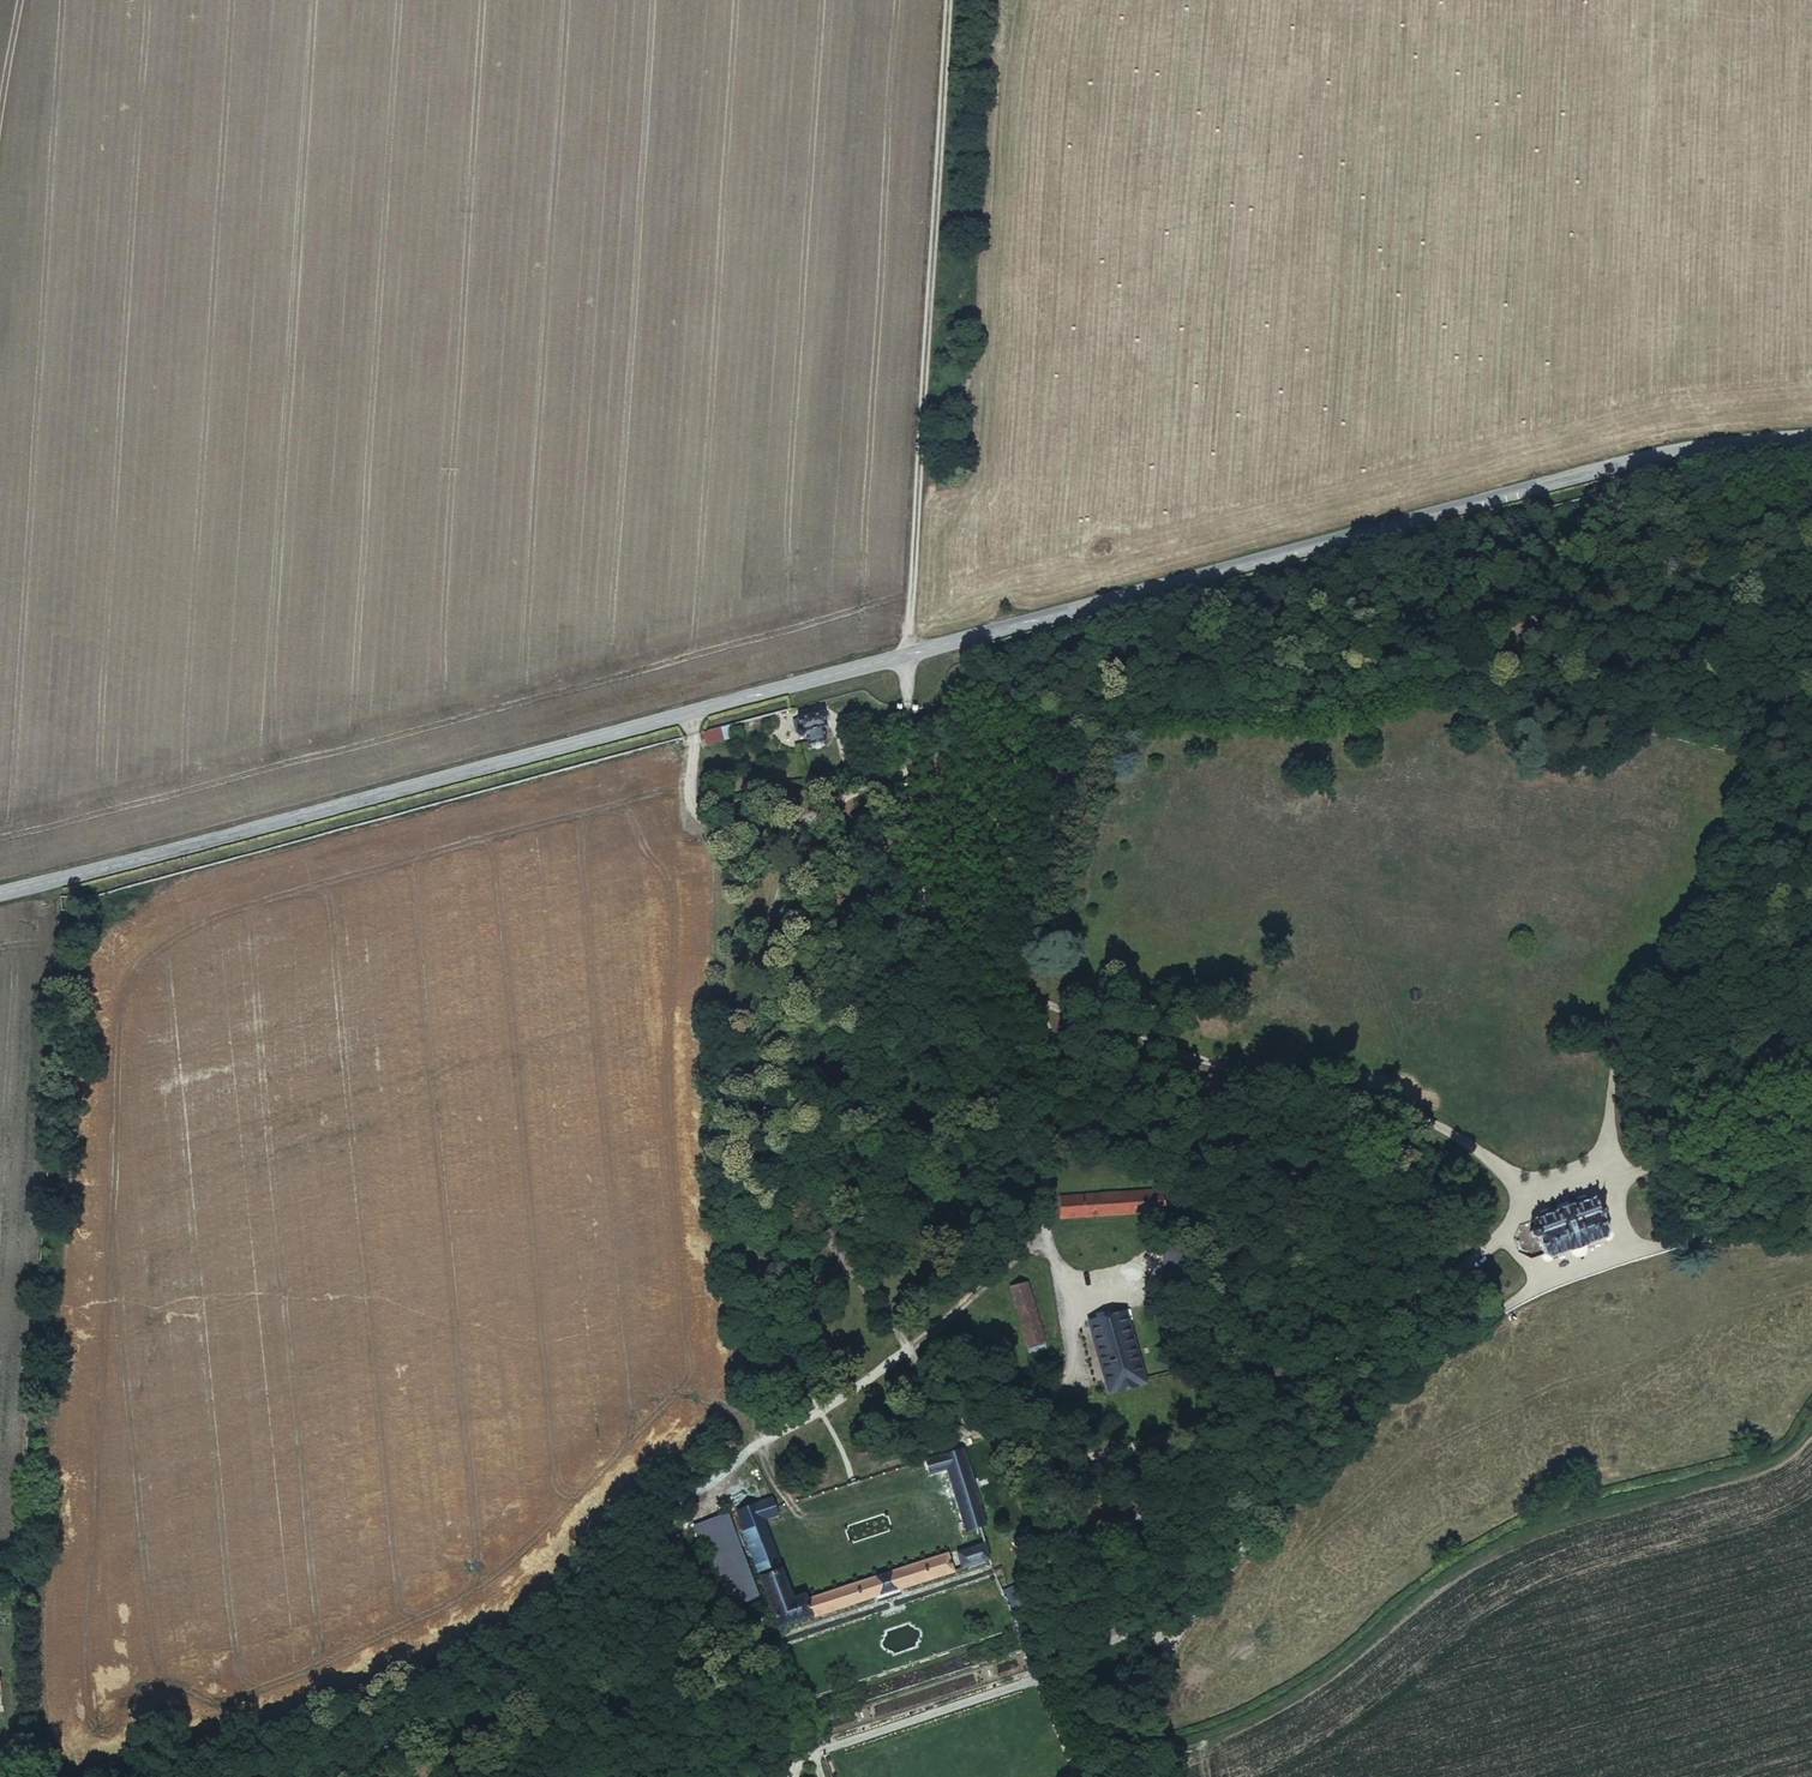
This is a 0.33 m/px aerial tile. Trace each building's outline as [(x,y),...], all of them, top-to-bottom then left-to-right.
[(826,730),(822,714),(799,719),(801,729),(795,730),(797,740),(804,740),(805,745),(824,740),(821,731),(826,730)] [(746,719),(727,724),(729,732),(749,727),(746,719)] [(721,726),(700,732),(704,746),(725,741),(721,726)] [(1159,1195),(1056,1199),(1056,1219),(1159,1214),(1159,1195)] [(1590,1203),(1533,1224),(1535,1230),(1535,1231),(1534,1233),(1532,1234),(1531,1235),(1530,1236),(1530,1239),(1530,1241),(1531,1244),(1532,1245),(1534,1245),(1539,1244),(1540,1245),(1540,1248),(1542,1249),(1543,1255),(1545,1256),(1547,1257),(1602,1239),(1606,1234),(1598,1213),(1594,1215),(1590,1203)] [(1027,1282),(1011,1284),(1022,1345),(1039,1341),(1027,1282)] [(1123,1316),(1090,1324),(1108,1393),(1141,1385),(1123,1316)] [(976,1545),(958,1550),(963,1564),(992,1555),(980,1525),(989,1521),(968,1448),(922,1461),(925,1475),(945,1470),(952,1492),(959,1491),(970,1531),(972,1531),(976,1545)] [(773,1501),(773,1499),(773,1497),(772,1495),(771,1494),(769,1492),(767,1492),(765,1491),(763,1492),(761,1492),(760,1494),(759,1495),(758,1497),(757,1499),(758,1501),(758,1503),(759,1504),(761,1506),(762,1507),(764,1507),(765,1507),(766,1507),(768,1507),(770,1506),(771,1505),(771,1504),(772,1503),(773,1501)] [(764,1507),(762,1507),(735,1514),(728,1516),(741,1560),(751,1557),(755,1568),(739,1574),(746,1594),(763,1588),(775,1622),(952,1567),(947,1550),(803,1593),(802,1588),(789,1591),(766,1520),(780,1516),(777,1503),(772,1503),(771,1504),(771,1505),(770,1506),(768,1507),(766,1507),(765,1507),(764,1507)] [(1003,1587),(1010,1607),(1027,1601),(1020,1581),(1003,1587)] [(463,1673),(491,1659),(487,1650),(459,1664),(463,1673)]
